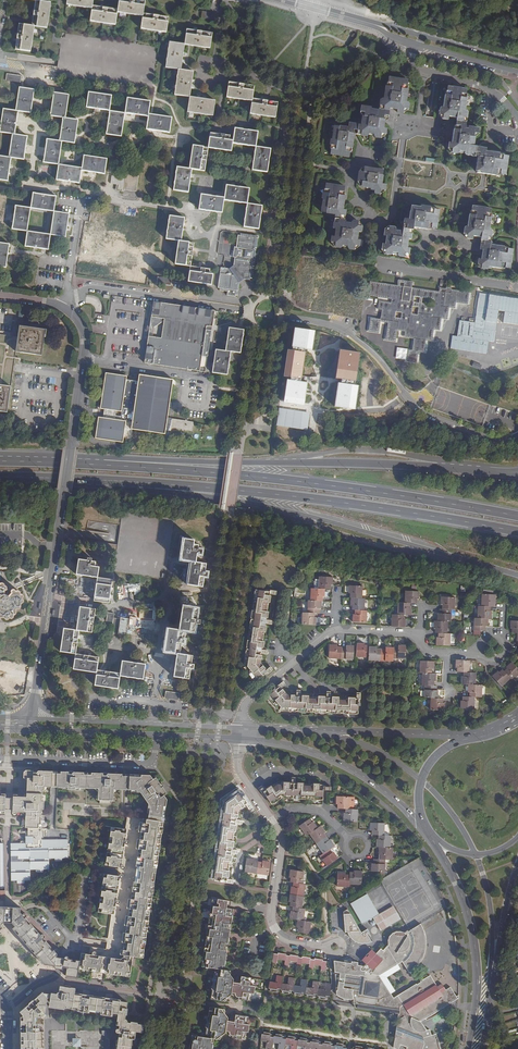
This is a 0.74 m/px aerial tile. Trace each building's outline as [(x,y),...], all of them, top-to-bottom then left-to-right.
[(93,6),(94,0),(68,0),(67,5),(92,9),(93,6)] [(118,12),(143,16),(143,14),(145,1),(136,0),(120,0),(118,10),(118,12)] [(32,26),(34,26),(47,28),(51,3),(38,1),(36,1),(32,26)] [(93,6),(92,9),(90,21),(100,23),(116,25),(118,12),(118,10),(102,8),(93,6)] [(217,14),(203,11),(201,19),(216,21),(217,14)] [(143,14),(143,16),(141,29),(166,33),(169,18),(143,14)] [(34,26),(32,26),(20,24),(16,49),(31,51),(34,26)] [(185,45),(210,49),(212,34),(187,30),(185,45)] [(179,69),(181,70),(185,45),(170,42),(166,68),(179,69)] [(181,70),(179,69),(175,95),(185,96),(190,97),(194,72),(181,70)] [(20,83),(21,76),(7,74),(6,81),(20,83)] [(331,139),(330,145),(332,145),(332,150),(331,150),(330,154),(349,157),(350,152),(350,148),(352,148),(352,145),(354,134),(367,136),(368,135),(368,134),(374,135),(374,136),(374,137),(381,138),(385,135),(386,129),(383,128),(385,119),(384,119),(385,116),(388,116),(389,109),(390,108),(393,109),(397,109),(397,112),(403,113),(408,110),(409,104),(408,102),(406,102),(408,89),(405,89),(406,85),(407,85),(408,80),(389,77),(388,83),(389,83),(388,86),(386,86),(384,99),(382,98),(380,100),(379,107),(379,109),(377,110),(372,109),(371,107),(361,106),(360,113),(363,113),(363,116),(362,116),(361,125),(349,123),(348,128),(334,126),(332,139),(331,139)] [(252,101),(252,99),(254,86),(229,83),(227,97),(252,101)] [(16,111),(18,111),(31,113),(34,90),(20,88),(16,111)] [(467,91),(448,88),(444,109),(441,108),(440,110),(439,116),(441,120),(442,121),(449,122),(449,119),(457,120),(452,144),(449,144),(448,151),(451,155),(458,156),(461,154),(464,154),(465,157),(473,158),(475,159),(475,158),(478,159),(476,173),(481,174),(482,175),(498,177),(498,176),(507,177),(509,157),(500,154),(487,152),(487,149),(480,148),(480,147),(476,146),(475,146),(476,139),(481,136),(481,130),(468,128),(468,129),(467,129),(469,114),(466,112),(468,96),(467,91)] [(112,96),(89,92),(87,107),(110,111),(112,96)] [(63,118),(65,118),(69,95),(54,93),(50,116),(63,118)] [(215,101),(190,97),(188,112),(213,116),(215,101)] [(148,116),(149,114),(150,102),(127,98),(125,113),(148,116)] [(252,99),(252,101),(250,114),(275,118),(278,103),(252,99)] [(15,134),(18,116),(18,111),(16,111),(3,109),(3,114),(0,130),(0,132),(13,134),(15,134)] [(125,113),(110,111),(107,134),(121,136),(125,113)] [(149,114),(148,116),(146,129),(170,133),(172,118),(149,114)] [(60,141),(62,142),(74,143),(78,120),(65,118),(63,118),(60,141)] [(233,144),(256,147),(258,132),(235,128),(234,136),(233,144)] [(233,144),(234,136),(211,133),(208,148),(231,151),(233,144)] [(9,157),(11,158),(24,160),(28,137),(15,134),(13,134),(9,157)] [(62,142),(60,141),(47,139),(44,162),(58,165),(62,142)] [(190,169),(192,169),(205,171),(208,148),(193,146),(190,169)] [(271,149),(256,147),(252,170),(267,172),(271,149)] [(9,157),(0,156),(0,180),(7,181),(11,158),(9,157)] [(82,168),(82,170),(105,174),(107,159),(84,156),(82,168)] [(82,170),(82,168),(58,165),(56,179),(80,183),(82,170)] [(192,169),(190,169),(177,167),(174,190),(189,193),(192,169)] [(381,194),(385,191),(386,185),(381,184),(383,170),(375,169),(364,167),(359,171),(357,182),(361,183),(361,186),(371,188),(370,189),(375,190),(374,193),(381,194)] [(118,178),(118,176),(112,175),(111,184),(117,185),(119,185),(118,189),(122,189),(122,191),(124,192),(124,190),(136,192),(139,174),(127,172),(126,178),(126,179),(118,178)] [(362,226),(358,222),(353,221),(351,222),(351,223),(345,222),(346,221),(344,220),(340,219),(340,215),(345,216),(346,210),(343,209),(344,196),(342,195),(343,192),(344,192),(345,186),(326,183),(325,189),(325,193),(322,192),(321,198),(323,198),(320,212),(335,214),(334,219),(335,219),(339,219),(338,223),(334,222),(333,228),(336,228),(334,236),(332,236),(331,242),(334,246),(341,247),(342,246),(342,245),(347,246),(347,247),(348,249),(354,250),(358,247),(359,240),(357,240),(358,231),(361,232),(362,226)] [(225,198),(224,200),(247,204),(250,189),(226,185),(225,198)] [(31,208),(54,212),(56,197),(33,193),(31,208)] [(224,200),(225,198),(201,195),(199,209),(222,213),(224,200)] [(262,206),(247,204),(244,227),(259,229),(262,206)] [(30,210),(31,208),(16,206),(15,208),(12,229),(27,231),(30,210)] [(432,209),(426,208),(426,209),(422,208),(412,207),(410,221),(405,221),(403,233),(396,232),(397,229),(389,228),(389,232),(385,231),(384,238),(388,239),(387,244),(408,247),(409,241),(413,241),(413,235),(414,230),(428,231),(437,232),(440,211),(432,209)] [(491,232),(493,209),(477,207),(477,208),(472,207),(468,228),(466,228),(465,234),(465,236),(468,240),(474,241),(475,238),(483,239),(481,251),(483,252),(482,261),(480,260),(479,266),(493,269),(507,271),(512,271),(513,266),(515,251),(503,247),(492,246),(494,234),(491,232)] [(69,214),(54,212),(54,214),(50,235),(65,237),(69,216),(69,214)] [(113,213),(112,219),(114,220),(114,215),(124,217),(123,221),(126,221),(126,215),(113,213)] [(103,251),(109,251),(109,249),(131,253),(131,255),(137,256),(137,254),(139,254),(139,250),(140,248),(143,248),(143,250),(149,251),(150,245),(152,245),(153,238),(141,236),(142,230),(131,228),(129,228),(129,224),(125,223),(126,221),(123,221),(124,217),(114,215),(114,220),(112,219),(108,219),(107,221),(105,220),(106,216),(102,215),(100,226),(98,225),(98,224),(95,223),(95,225),(93,224),(92,228),(98,229),(97,231),(99,231),(99,235),(91,234),(85,233),(83,247),(85,248),(84,254),(90,255),(90,253),(95,253),(96,243),(98,244),(102,244),(104,244),(103,251)] [(179,241),(181,241),(185,218),(170,216),(166,239),(179,241)] [(48,249),(50,235),(48,234),(27,231),(25,246),(46,249),(48,249)] [(239,238),(237,250),(257,252),(260,237),(241,235),(241,238),(239,238)] [(181,241),(179,241),(176,264),(191,267),(194,243),(181,241)] [(0,243),(0,267),(6,268),(9,249),(9,244),(0,243)] [(90,253),(90,255),(97,256),(98,244),(96,243),(95,253),(90,253)] [(408,249),(408,247),(387,244),(386,246),(383,246),(383,251),(383,252),(410,256),(411,250),(408,249)] [(113,252),(112,258),(126,260),(127,254),(131,255),(131,253),(109,249),(109,251),(113,252)] [(222,272),(219,288),(219,290),(220,291),(223,292),(223,291),(228,291),(227,294),(228,294),(228,296),(235,297),(235,298),(237,298),(237,297),(239,297),(239,295),(238,295),(239,283),(244,279),(253,281),(253,279),(257,252),(237,250),(236,259),(235,260),(234,269),(229,271),(224,270),(223,272),(222,272)] [(149,257),(148,264),(162,267),(165,254),(155,252),(154,258),(149,257)] [(210,269),(191,267),(188,282),(211,285),(213,275),(209,274),(210,269)] [(128,268),(126,278),(147,281),(149,271),(128,268)] [(158,277),(157,284),(171,286),(171,284),(172,279),(158,277)] [(238,295),(239,295),(240,285),(246,282),(252,283),(253,281),(244,279),(239,283),(238,295)] [(434,327),(439,328),(441,318),(441,316),(447,317),(449,307),(449,305),(455,306),(456,302),(456,300),(468,302),(469,292),(469,290),(460,288),(459,291),(451,289),(451,288),(446,287),(446,289),(439,288),(439,292),(412,287),(412,284),(404,283),(403,288),(380,285),(379,286),(377,285),(370,283),(368,294),(386,297),(386,298),(391,299),(391,303),(379,301),(378,309),(384,310),(382,319),(375,318),(374,321),(370,320),(369,330),(379,331),(380,321),(388,323),(386,339),(395,340),(397,330),(405,331),(404,337),(414,339),(412,350),(408,350),(406,360),(416,361),(418,352),(418,349),(424,350),(426,340),(426,338),(432,339),(433,329),(434,327)] [(479,293),(475,322),(460,320),(457,336),(452,336),(451,348),(487,354),(488,341),(494,342),(499,311),(505,311),(503,323),(517,325),(517,298),(479,293)] [(214,319),(217,319),(218,311),(154,302),(150,324),(149,331),(149,336),(148,338),(145,363),(196,370),(197,367),(205,369),(212,329),(212,327),(214,319)] [(20,326),(18,338),(18,340),(16,352),(42,356),(44,337),(45,330),(20,326)] [(311,353),(314,329),(293,326),(291,349),(286,348),(283,376),(286,377),(283,404),(304,406),(308,377),(302,376),(305,352),(311,353)] [(244,330),(229,328),(225,352),(215,350),(212,373),(227,375),(231,352),(240,354),(242,343),(244,330)] [(338,348),(335,378),(338,378),(334,407),(355,409),(358,384),(355,383),(359,351),(338,348)] [(124,442),(131,443),(132,436),(133,430),(165,435),(167,419),(173,380),(139,375),(138,382),(126,380),(127,376),(105,373),(100,409),(104,410),(103,418),(98,417),(95,439),(123,443),(124,442)] [(11,387),(0,385),(0,412),(7,413),(11,387)] [(276,425),(307,430),(310,412),(279,407),(276,425)] [(193,423),(172,419),(171,428),(192,431),(193,423)] [(116,571),(164,578),(173,518),(128,511),(127,518),(124,517),(116,571)] [(194,540),(183,539),(181,560),(191,561),(187,584),(202,587),(204,576),(207,577),(207,573),(204,572),(206,564),(195,562),(197,553),(201,554),(201,550),(197,549),(198,545),(193,544),(194,540)] [(76,574),(97,577),(99,567),(95,567),(95,562),(91,561),(91,559),(88,558),(87,560),(78,559),(76,574)] [(113,580),(97,577),(94,601),(109,603),(113,580)] [(333,577),(318,577),(318,588),(310,588),(310,600),(307,600),(307,612),(302,612),(301,624),(316,624),(316,617),(315,617),(315,613),(319,613),(319,608),(321,608),(321,600),(322,600),(323,596),(324,596),(324,588),(330,588),(330,584),(333,584),(333,577)] [(0,618),(1,618),(3,618),(4,618),(5,619),(6,620),(7,620),(8,620),(9,620),(10,619),(11,619),(12,618),(13,618),(13,617),(14,617),(14,616),(16,614),(16,612),(16,611),(16,610),(18,610),(19,609),(20,609),(20,608),(20,607),(20,606),(21,604),(23,603),(23,602),(24,601),(23,600),(23,599),(22,599),(23,598),(23,597),(23,595),(22,595),(21,595),(20,594),(20,593),(19,592),(18,591),(16,591),(15,590),(13,590),(12,591),(7,591),(7,590),(6,589),(7,588),(7,587),(6,587),(5,586),(5,585),(4,584),(3,584),(2,584),(1,584),(0,584),(0,618)] [(362,586),(348,585),(348,592),(349,592),(349,598),(350,598),(350,605),(351,605),(351,610),(354,610),(354,613),(352,613),(352,622),(366,622),(367,610),(364,610),(364,598),(362,598),(362,586)] [(265,591),(254,590),(243,665),(255,682),(272,669),(270,666),(265,669),(261,663),(262,654),(267,655),(267,650),(263,650),(267,624),(271,625),(272,620),(267,620),(271,594),(276,595),(276,590),(265,589),(265,591)] [(419,591),(405,591),(404,603),(398,602),(397,615),(392,614),(391,626),(405,627),(405,619),(403,619),(404,615),(411,615),(411,606),(410,606),(410,603),(417,603),(417,599),(418,599),(419,591)] [(495,595),(481,594),(481,606),(478,606),(477,618),(474,618),(474,630),(485,631),(485,627),(487,627),(488,618),(491,619),(491,611),(490,611),(490,606),(494,607),(495,595)] [(455,597),(441,596),(440,604),(442,604),(442,609),(439,609),(439,613),(437,613),(437,621),(434,621),(434,628),(435,628),(435,633),(438,633),(438,637),(436,637),(436,645),(450,646),(450,634),(447,633),(447,622),(451,622),(451,610),(454,610),(455,597)] [(60,652),(76,654),(79,631),(92,633),(95,609),(80,607),(77,630),(64,628),(60,652)] [(197,609),(182,607),(179,630),(168,628),(164,651),(177,653),(174,676),(189,679),(190,668),(193,669),(194,664),(191,664),(192,656),(179,654),(181,643),(184,644),(184,639),(181,639),(183,631),(194,632),(195,624),(199,624),(200,620),(196,619),(197,609)] [(157,612),(141,610),(139,616),(139,618),(132,617),(132,615),(126,614),(124,620),(124,622),(118,621),(119,619),(114,618),(114,614),(108,613),(106,622),(113,623),(112,625),(118,626),(116,635),(123,636),(123,634),(131,635),(132,629),(138,630),(138,628),(154,630),(157,612)] [(510,620),(510,628),(512,628),(512,633),(517,633),(516,640),(517,641),(517,621),(510,620)] [(365,643),(357,643),(356,657),(364,657),(364,656),(368,657),(368,660),(376,660),(376,659),(385,659),(385,661),(393,661),(393,658),(398,658),(398,659),(405,659),(406,645),(398,644),(398,646),(393,645),(393,647),(385,647),(385,648),(377,648),(377,646),(369,646),(369,644),(364,644),(365,643)] [(337,645),(329,644),(329,658),(336,658),(337,657),(346,658),(346,659),(353,659),(353,645),(346,645),(346,646),(337,646),(337,645)] [(99,658),(76,654),(73,669),(75,669),(96,672),(95,685),(118,688),(120,676),(143,679),(145,664),(122,661),(120,674),(97,670),(99,658)] [(469,660),(456,660),(455,667),(457,668),(457,672),(463,672),(463,676),(462,676),(461,684),(468,684),(468,692),(469,692),(469,696),(462,696),(462,700),(461,700),(460,708),(474,709),(475,697),(481,697),(482,685),(475,684),(476,673),(469,672),(469,660)] [(434,661),(420,661),(420,673),(422,673),(422,685),(425,685),(424,697),(431,698),(430,709),(444,710),(444,703),(443,703),(443,698),(438,698),(438,690),(436,690),(437,686),(434,685),(434,681),(436,681),(436,673),(432,673),(432,669),(434,669),(434,661)] [(501,686),(510,678),(512,680),(517,675),(517,669),(512,662),(506,667),(507,668),(504,671),(502,669),(499,672),(498,671),(492,676),(501,686)] [(16,689),(16,677),(0,676),(0,694),(17,695),(17,689),(16,689)] [(285,685),(283,682),(273,690),(274,691),(265,699),(277,714),(336,716),(361,717),(362,692),(357,692),(357,696),(339,695),(339,692),(334,692),(334,695),(330,694),(331,692),(325,691),(325,694),(300,693),(300,691),(297,690),(297,693),(288,693),(283,687),(285,685)] [(179,693),(165,691),(165,698),(166,698),(177,699),(179,700),(179,693)] [(57,773),(53,773),(52,771),(38,770),(38,772),(33,772),(33,770),(25,770),(23,771),(23,778),(26,778),(26,797),(13,797),(13,799),(9,799),(5,798),(5,796),(0,796),(0,812),(4,812),(4,810),(9,810),(12,810),(12,812),(25,813),(24,828),(27,828),(39,828),(48,829),(48,821),(41,821),(41,810),(43,810),(43,801),(42,801),(42,792),(43,791),(44,787),(57,788),(56,786),(57,773)] [(60,773),(57,773),(56,786),(57,788),(66,788),(66,790),(74,791),(74,789),(97,790),(96,800),(98,800),(98,804),(110,805),(110,801),(110,800),(112,801),(112,788),(135,789),(135,793),(141,793),(148,804),(147,809),(149,809),(148,815),(147,819),(161,821),(161,818),(163,818),(166,800),(163,795),(166,793),(155,777),(153,779),(150,775),(130,774),(130,776),(121,776),(121,774),(107,773),(107,775),(102,775),(102,773),(91,773),(91,774),(85,774),(85,772),(73,772),(73,774),(71,773),(69,773),(69,772),(60,771),(60,773)] [(260,784),(257,787),(264,796),(265,795),(272,804),(279,799),(323,800),(323,791),(331,791),(331,785),(324,785),(324,783),(295,782),(295,776),(291,776),(291,782),(276,782),(264,789),(260,784)] [(236,790),(220,800),(216,823),(209,870),(208,878),(214,879),(214,881),(232,884),(232,880),(226,879),(227,877),(228,877),(229,870),(226,870),(227,862),(230,862),(231,854),(236,854),(237,850),(232,850),(233,841),(230,840),(232,832),(234,832),(235,824),(240,825),(241,820),(236,819),(237,811),(245,806),(246,807),(250,805),(241,792),(240,793),(238,790),(237,791),(236,790)] [(349,797),(335,797),(335,805),(337,805),(337,808),(345,808),(345,813),(343,813),(343,821),(357,821),(357,808),(349,808),(349,797)] [(162,827),(163,822),(161,821),(147,819),(143,819),(142,823),(139,822),(138,832),(141,832),(139,839),(137,839),(135,849),(138,849),(135,866),(139,867),(138,871),(141,871),(140,879),(137,878),(136,883),(133,882),(131,900),(128,899),(127,908),(129,909),(128,916),(125,916),(124,925),(126,926),(125,934),(123,934),(121,942),(124,943),(123,950),(120,950),(120,955),(122,955),(121,960),(95,956),(96,955),(95,954),(95,953),(94,953),(94,952),(93,953),(92,953),(92,954),(92,955),(89,955),(81,954),(80,961),(80,965),(79,969),(129,977),(132,957),(139,958),(139,954),(142,955),(144,944),(141,944),(142,937),(145,937),(147,927),(144,927),(145,920),(147,921),(149,911),(146,910),(147,903),(150,903),(152,893),(149,893),(150,886),(153,886),(154,881),(151,880),(152,873),(155,873),(156,868),(153,867),(154,861),(157,861),(158,850),(156,850),(156,844),(159,844),(161,833),(158,833),(159,827),(162,827)] [(309,819),(298,826),(305,835),(308,834),(322,854),(319,856),(326,866),(338,858),(333,851),(332,853),(329,849),(335,846),(330,839),(328,840),(324,833),(325,832),(320,825),(317,828),(312,821),(311,822),(309,819)] [(384,823),(370,822),(370,831),(371,831),(371,835),(378,835),(378,839),(376,839),(376,847),(378,847),(377,859),(372,859),(372,863),(371,863),(371,872),(384,872),(384,860),(392,860),(392,847),(390,847),(390,835),(384,835),(384,823)] [(126,829),(125,829),(111,827),(105,866),(118,867),(120,868),(120,869),(121,870),(122,870),(123,869),(123,868),(123,867),(123,866),(122,866),(121,865),(124,847),(124,844),(126,844),(127,844),(128,842),(128,841),(127,841),(127,840),(125,839),(126,829)] [(39,831),(39,828),(27,828),(27,837),(26,837),(26,841),(26,845),(21,845),(21,844),(11,844),(12,881),(17,881),(24,881),(31,880),(31,870),(35,870),(43,870),(49,870),(49,859),(55,859),(62,859),(69,859),(68,838),(42,839),(42,831),(39,831)] [(254,859),(246,858),(244,873),(268,876),(270,862),(262,861),(262,862),(253,861),(254,859)] [(303,872),(289,870),(288,878),(289,878),(289,882),(292,883),(291,887),(290,887),(288,902),(289,903),(289,906),(292,907),(291,911),(290,911),(289,919),(296,920),(295,928),(297,928),(297,933),(309,935),(311,921),(303,920),(304,908),(301,908),(304,884),(302,884),(303,872)] [(344,872),(337,872),(337,887),(349,887),(349,885),(361,885),(361,871),(353,871),(353,872),(349,872),(349,875),(345,875),(344,872)] [(98,912),(111,914),(114,915),(115,904),(116,904),(117,904),(118,903),(118,902),(118,901),(117,900),(116,900),(119,881),(119,879),(120,879),(121,879),(121,878),(122,878),(122,877),(122,876),(121,876),(120,875),(119,875),(119,876),(118,877),(116,876),(104,875),(98,912)] [(370,923),(373,921),(372,919),(373,918),(379,914),(367,894),(349,904),(362,925),(369,921),(370,923)] [(238,999),(250,1001),(251,993),(253,994),(254,986),(252,986),(253,979),(240,977),(239,983),(232,982),(232,978),(227,970),(223,969),(232,909),(229,908),(230,902),(211,899),(201,966),(215,968),(214,977),(212,978),(212,981),(213,982),(212,986),(211,985),(211,989),(212,990),(211,999),(226,1001),(226,998),(227,998),(227,994),(230,994),(230,992),(234,993),(234,995),(235,997),(237,997),(237,999),(238,999)] [(401,919),(393,906),(379,914),(373,918),(381,931),(401,919)] [(78,978),(79,969),(80,965),(80,961),(75,960),(75,962),(71,962),(71,960),(68,959),(67,958),(67,957),(66,956),(65,956),(65,957),(64,957),(64,958),(60,957),(56,957),(56,955),(52,950),(51,951),(49,949),(50,948),(45,941),(43,942),(41,940),(43,938),(44,937),(44,936),(43,936),(43,935),(42,935),(41,935),(40,936),(37,932),(36,934),(34,931),(35,930),(32,927),(29,923),(28,925),(26,922),(27,921),(25,918),(25,917),(26,916),(26,915),(25,914),(24,914),(23,914),(22,915),(20,912),(20,908),(17,908),(9,907),(4,907),(0,907),(0,925),(3,923),(8,923),(11,923),(14,927),(12,928),(15,932),(16,931),(19,934),(18,934),(22,940),(24,939),(26,942),(25,943),(29,947),(31,949),(32,948),(35,951),(33,952),(44,965),(55,966),(54,969),(56,969),(58,969),(62,970),(62,968),(66,968),(65,976),(78,978)] [(361,932),(348,909),(343,911),(345,932),(347,932),(348,933),(349,935),(350,937),(352,939),(354,940),(356,941),(357,942),(360,943),(362,943),(365,944),(367,943),(369,943),(373,942),(368,935),(370,933),(367,929),(361,932)] [(432,1035),(429,1028),(426,1029),(421,1021),(458,999),(458,994),(456,995),(451,986),(446,989),(443,983),(437,986),(433,977),(431,975),(421,981),(422,982),(418,985),(417,984),(394,997),(391,993),(381,975),(398,964),(403,962),(409,973),(410,972),(413,970),(417,967),(420,964),(422,961),(424,958),(426,954),(426,952),(427,949),(427,945),(427,943),(427,939),(426,935),(425,932),(424,928),(422,925),(420,923),(409,932),(407,930),(405,932),(403,931),(401,931),(399,931),(398,931),(397,931),(395,932),(394,932),(393,933),(392,934),(391,935),(390,936),(390,938),(389,940),(389,941),(389,943),(389,944),(383,949),(382,948),(376,953),(374,950),(363,960),(366,963),(364,965),(358,964),(359,962),(351,961),(351,963),(346,963),(334,961),(335,972),(340,973),(339,975),(335,975),(336,985),(338,986),(338,987),(336,987),(338,1005),(366,1009),(398,1014),(396,1032),(393,1048),(395,1048),(399,1048),(401,1045),(407,1047),(407,1048),(415,1048),(441,1048),(437,1033),(432,1035)] [(277,954),(273,954),(272,963),(276,964),(277,960),(284,961),(284,965),(288,966),(289,961),(297,962),(296,967),(300,968),(301,963),(309,964),(308,969),(312,970),(313,965),(321,966),(320,971),(324,971),(326,962),(321,961),(322,960),(314,958),(314,960),(310,959),(310,958),(302,957),(302,958),(297,957),(298,956),(290,955),(289,956),(285,955),(285,954),(278,953),(277,954)] [(381,975),(391,993),(396,990),(388,977),(401,969),(398,964),(381,975)] [(274,982),(269,981),(268,989),(270,989),(270,991),(276,992),(276,991),(278,991),(279,989),(281,989),(280,991),(282,991),(282,993),(288,994),(288,993),(290,993),(291,991),(292,991),(292,993),(294,993),(294,995),(300,996),(300,994),(303,995),(303,993),(304,993),(304,994),(307,995),(306,997),(312,998),(313,997),(315,997),(315,994),(317,995),(316,996),(319,996),(318,999),(324,1000),(325,998),(327,998),(327,996),(329,997),(330,984),(324,983),(323,989),(317,988),(318,982),(313,981),(312,988),(306,987),(306,980),(300,979),(299,986),(293,985),(294,978),(287,977),(286,984),(281,983),(282,977),(275,976),(274,982)] [(142,1025),(137,1024),(130,1023),(127,1023),(125,1022),(125,1019),(124,1018),(127,1003),(124,1002),(119,1002),(119,1000),(75,993),(76,988),(60,986),(59,992),(58,992),(58,993),(57,993),(57,994),(51,993),(51,994),(50,999),(49,1006),(65,1009),(65,1006),(79,1008),(79,1010),(80,1010),(85,1011),(86,1011),(87,1009),(101,1011),(101,1013),(103,1014),(107,1014),(109,1015),(109,1013),(116,1014),(117,1014),(115,1024),(119,1025),(118,1028),(117,1029),(116,1029),(116,1030),(116,1031),(117,1032),(117,1033),(119,1033),(118,1037),(118,1041),(117,1041),(116,1048),(117,1048),(116,1048),(131,1048),(133,1039),(134,1039),(135,1031),(141,1032),(142,1025)] [(36,1047),(45,1047),(45,1031),(37,1031),(39,1031),(39,1030),(40,1029),(39,1028),(38,1027),(36,1027),(36,1024),(44,1024),(44,1018),(45,1018),(46,1017),(47,1016),(47,1015),(47,1014),(46,1014),(45,1013),(47,999),(47,998),(44,993),(43,992),(43,991),(19,1011),(21,1013),(21,1048),(36,1048),(36,1047)] [(248,1017),(235,1015),(234,1022),(231,1021),(227,1021),(227,1018),(227,1017),(225,1013),(225,1009),(209,1007),(208,1016),(207,1016),(207,1019),(208,1020),(207,1023),(206,1024),(205,1027),(206,1027),(206,1028),(205,1037),(192,1035),(190,1048),(212,1048),(213,1038),(220,1039),(220,1035),(225,1032),(225,1030),(229,1031),(229,1033),(230,1034),(232,1035),(231,1037),(245,1038),(246,1032),(248,1032),(249,1024),(247,1024),(248,1017)] [(347,1047),(345,1047),(345,1045),(343,1045),(343,1043),(337,1043),(337,1044),(335,1044),(334,1046),(333,1045),(333,1043),(331,1043),(331,1042),(325,1041),(325,1042),(323,1042),(322,1044),(320,1044),(321,1042),(319,1041),(319,1040),(313,1039),(312,1040),(310,1040),(310,1042),(308,1042),(309,1040),(307,1039),(307,1038),(300,1037),(300,1039),(298,1038),(298,1040),(296,1040),(297,1038),(294,1037),(295,1036),(288,1035),(288,1037),(287,1036),(286,1038),(284,1038),(284,1036),(282,1036),(283,1034),(276,1033),(276,1035),(274,1035),(274,1037),(272,1036),(272,1034),(270,1034),(270,1032),(265,1031),(264,1033),(262,1032),(261,1041),(266,1042),(266,1048),(270,1048),(272,1048),(273,1043),(278,1043),(277,1048),(284,1048),(285,1044),(291,1045),(290,1048),(297,1048),(298,1046),(303,1047),(303,1048),(309,1048),(315,1048),(346,1048),(347,1047)]
